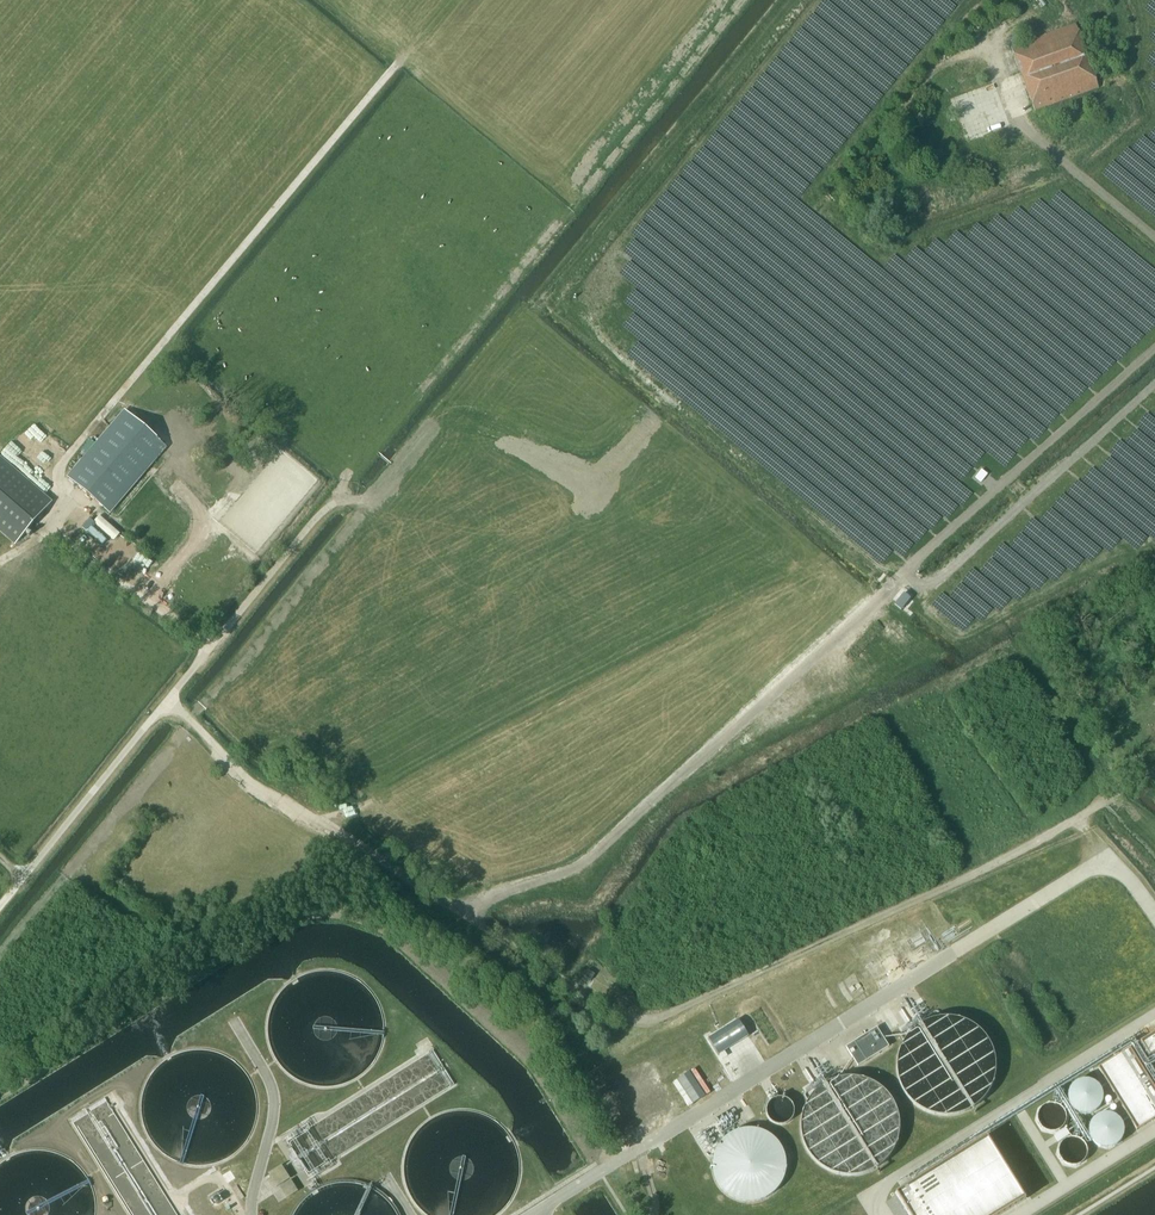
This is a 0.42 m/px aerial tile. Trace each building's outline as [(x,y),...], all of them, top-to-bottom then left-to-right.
[(1100,88),(1078,25),(1014,48),(1014,55),(1032,104),(1037,110),(1100,88)] [(964,125),(967,138),(1002,130),(1001,125),(994,126),(992,119),(964,125)] [(173,422),(159,439),(125,410),(68,477),(110,513),(161,454),(157,451),(163,443),(180,458),(187,451),(190,453),(198,444),(188,436),(189,435),(179,425),(178,426),(173,422)] [(0,458),(0,530),(16,544),(52,502),(0,458)] [(100,516),(94,522),(115,540),(120,534),(100,516)] [(894,604),(901,609),(910,598),(904,593),(894,604)] [(1042,905),(1031,912),(1037,921),(1048,915),(1042,905)] [(862,940),(868,952),(875,948),(869,936),(862,940)] [(1073,953),(1084,945),(1080,939),(1069,947),(1073,953)] [(943,1114),(954,1113),(965,1111),(974,1106),(982,1099),(988,1091),(993,1082),(995,1071),(996,1061),(994,1051),(989,1041),(983,1032),(975,1025),(965,1020),(955,1017),(944,1016),(933,1018),(923,1022),(914,1028),(907,1036),(902,1045),(898,1057),(898,1068),(900,1080),(904,1090),(912,1100),(921,1107),(931,1112),(943,1114)] [(877,1031),(846,1051),(858,1070),(889,1050),(877,1031)] [(1150,1056),(1154,1053),(1154,1033),(1141,1041),(1150,1056)] [(1138,1131),(1154,1120),(1154,1087),(1131,1048),(1098,1068),(1138,1131)] [(832,1172),(842,1175),(854,1176),(865,1174),(875,1169),(884,1163),(892,1154),(897,1144),(900,1133),(900,1122),(897,1111),(893,1102),(887,1093),(879,1086),(869,1081),(859,1078),(849,1077),(838,1079),(828,1083),(819,1089),(812,1096),(806,1106),(802,1117),(801,1128),(803,1139),(807,1150),(813,1159),(822,1166),(832,1172)] [(1088,1114),(1094,1111),(1099,1107),(1102,1102),(1103,1096),(1102,1090),(1099,1084),(1094,1080),(1088,1078),(1083,1078),(1077,1080),(1072,1083),(1069,1087),(1067,1093),(1067,1100),(1070,1106),(1075,1111),(1081,1114),(1088,1114)] [(775,1124),(781,1125),(786,1124),(791,1121),(795,1116),(796,1110),(794,1105),(791,1100),(786,1097),(781,1096),(775,1097),(771,1101),(768,1105),(767,1111),(768,1116),(771,1121),(775,1124)] [(1046,1131),(1051,1132),(1057,1131),(1062,1128),(1065,1123),(1066,1117),(1065,1112),(1062,1107),(1057,1104),(1051,1103),(1046,1104),(1041,1107),(1038,1112),(1037,1118),(1038,1123),(1041,1128),(1046,1131)] [(1109,1148),(1116,1146),(1120,1141),(1123,1136),(1124,1130),(1123,1124),(1120,1118),(1115,1114),(1110,1112),(1104,1112),(1099,1114),(1094,1117),(1090,1122),(1088,1127),(1088,1134),(1091,1140),(1096,1145),(1102,1148),(1109,1148)] [(746,1204),(756,1203),(765,1201),(773,1196),(780,1189),(784,1181),(787,1171),(787,1162),(785,1153),(780,1144),(773,1137),(764,1132),(755,1129),(745,1129),(735,1132),(726,1137),(719,1144),(714,1152),(712,1162),(712,1172),(715,1181),(720,1190),(727,1197),(736,1201),(746,1204)] [(1025,1199),(987,1136),(896,1193),(909,1214),(999,1214),(1025,1199)] [(1066,1165),(1072,1166),(1078,1165),(1082,1162),(1086,1157),(1087,1151),(1086,1146),(1082,1141),(1078,1138),(1072,1137),(1066,1138),(1062,1142),(1059,1146),(1058,1152),(1059,1157),(1062,1162),(1066,1165)] [(282,1165),(268,1173),(277,1187),(290,1178),(282,1165)] [(291,1180),(280,1186),(286,1198),(298,1191),(291,1180)]
